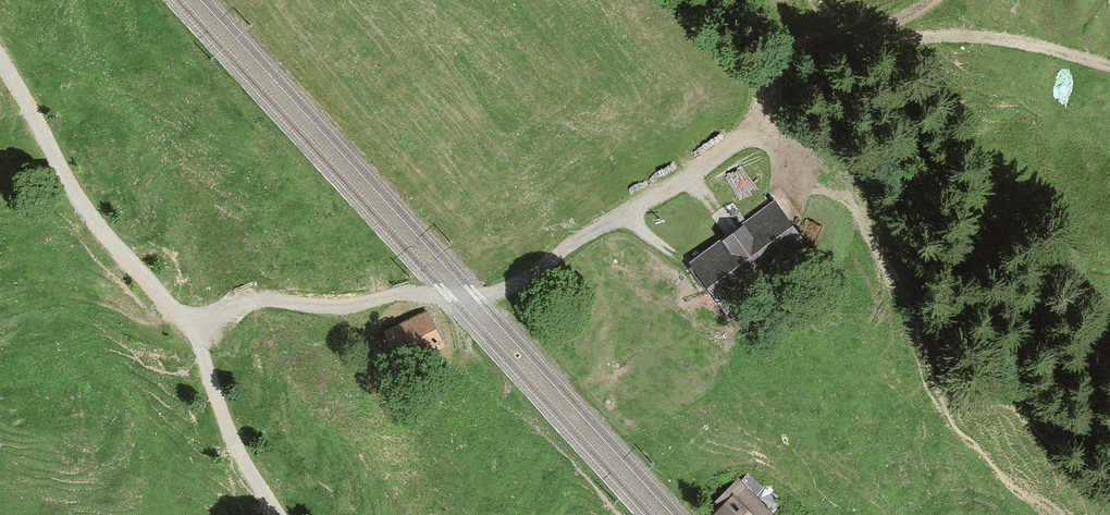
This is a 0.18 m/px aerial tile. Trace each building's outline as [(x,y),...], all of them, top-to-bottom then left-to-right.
[(794,243),(768,207),(682,269),(709,305),(794,243)] [(438,349),(422,318),(394,333),(410,363),(438,349)] [(753,475),(720,507),(725,511),(721,514),(768,514),(767,514),(779,501),(753,475)]
